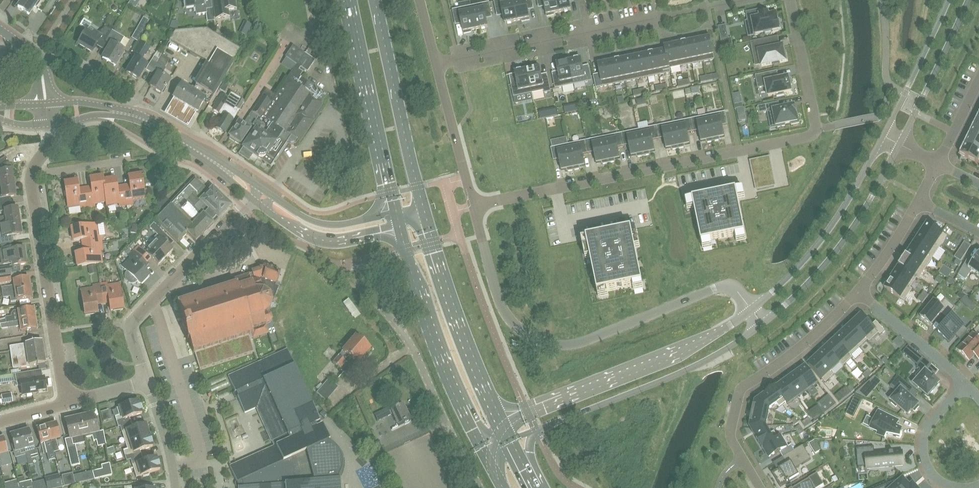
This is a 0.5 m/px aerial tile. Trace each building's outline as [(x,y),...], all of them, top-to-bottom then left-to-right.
[(18,7),(29,15),(39,0),(23,0),(18,7)] [(212,8),(211,0),(183,0),(184,7),(195,6),(196,14),(206,13),(207,21),(214,20),(212,8)] [(216,18),(229,16),(228,9),(236,8),(234,0),(213,0),(216,18)] [(494,1),(497,14),(503,13),(505,23),(517,21),(513,0),(501,0),(494,1)] [(517,21),(521,20),(522,22),(529,20),(529,18),(527,8),(533,6),(532,0),(513,0),(517,21)] [(538,5),(544,4),(547,15),(547,16),(555,15),(555,13),(559,12),(556,0),(537,0),(538,5)] [(559,12),(571,10),(569,0),(556,0),(559,12)] [(471,6),(476,29),(488,27),(486,16),(492,15),(489,2),(471,6)] [(471,30),(476,29),(471,6),(452,10),(455,23),(461,21),(464,32),(464,34),(472,32),(471,30)] [(781,28),(779,19),(777,20),(776,14),(768,16),(768,13),(760,14),(759,9),(746,12),(748,23),(752,22),(755,34),(763,32),(764,33),(772,31),(772,30),(781,28)] [(172,21),(170,27),(178,30),(178,29),(178,21),(172,21)] [(247,37),(253,25),(245,21),(239,33),(247,37)] [(145,27),(140,24),(133,36),(138,40),(144,31),(143,30),(145,27)] [(726,25),(718,26),(723,48),(731,46),(726,25)] [(105,43),(112,31),(105,27),(97,35),(87,30),(78,45),(92,53),(100,40),(105,43)] [(173,98),(174,99),(196,112),(205,99),(210,103),(230,68),(231,68),(241,50),(206,29),(175,32),(169,41),(208,64),(192,91),(181,85),(173,98)] [(129,42),(124,39),(112,31),(105,43),(110,46),(102,59),(115,67),(124,51),(123,51),(129,42)] [(776,36),(752,41),(754,52),(759,51),(762,65),(773,63),(773,64),(780,63),(779,61),(785,60),(785,59),(787,58),(786,51),(783,52),(782,46),(777,47),(776,44),(778,44),(776,36)] [(710,37),(699,40),(703,62),(715,59),(710,37)] [(692,64),(703,62),(699,40),(688,42),(692,64)] [(133,58),(130,63),(132,64),(126,73),(138,80),(147,65),(141,61),(149,47),(140,42),(131,57),(133,58)] [(688,42),(676,44),(681,66),(692,64),(688,42)] [(665,47),(670,73),(671,73),(670,69),(681,66),(676,44),(665,47)] [(285,57),(297,65),(305,53),(293,45),(285,57)] [(665,51),(655,53),(659,75),(670,73),(665,47),(665,51)] [(305,53),(297,65),(307,72),(315,60),(309,56),(305,53)] [(655,53),(643,55),(648,77),(659,75),(655,53)] [(643,55),(632,57),(637,80),(648,77),(643,55)] [(146,70),(151,73),(156,63),(159,59),(154,56),(146,70)] [(621,60),(625,82),(637,80),(632,57),(621,60)] [(581,59),(569,61),(573,85),(592,81),(589,68),(583,69),(581,59)] [(573,85),(569,61),(565,62),(564,60),(556,62),(557,64),(559,74),(552,76),(555,88),(573,85)] [(621,60),(609,62),(614,84),(625,82),(621,60)] [(593,75),(596,88),(614,84),(609,62),(598,64),(600,74),(593,75)] [(156,63),(151,73),(156,76),(149,87),(161,94),(164,88),(165,88),(170,80),(161,75),(165,69),(156,63)] [(527,70),(532,93),(544,91),(545,93),(551,92),(548,77),(542,78),(539,67),(539,66),(531,67),(531,69),(527,70)] [(258,118),(252,126),(255,129),(239,154),(246,159),(248,156),(251,157),(253,154),(258,158),(259,158),(260,159),(261,159),(262,159),(263,159),(263,158),(264,158),(265,157),(266,156),(274,162),(286,142),(290,145),(295,143),(298,140),(300,141),(314,120),(311,118),(327,95),(299,76),(301,72),(295,68),(271,102),(260,119),(258,118)] [(514,97),(532,93),(527,70),(515,72),(517,83),(511,84),(514,97)] [(769,73),(755,75),(758,88),(766,86),(768,96),(776,94),(777,96),(784,95),(784,93),(791,91),(790,85),(792,85),(791,78),(789,79),(789,77),(771,80),(769,73)] [(241,99),(231,93),(229,98),(222,93),(219,98),(217,97),(213,104),(215,105),(212,109),(223,116),(215,129),(217,130),(217,131),(220,132),(221,132),(224,134),(245,102),(241,99)] [(235,142),(236,141),(240,144),(252,126),(258,118),(260,119),(271,102),(263,97),(252,113),(251,113),(243,125),(239,122),(229,136),(230,137),(229,138),(235,142)] [(780,108),(779,102),(766,105),(767,111),(768,118),(774,117),(776,128),(786,126),(785,124),(790,123),(791,125),(800,123),(798,114),(796,114),(794,105),(780,108)] [(766,105),(758,106),(759,113),(767,111),(766,105)] [(708,116),(713,142),(720,141),(719,138),(724,137),(722,125),(728,124),(725,112),(708,116)] [(708,116),(691,119),(693,131),(699,130),(701,141),(706,140),(707,143),(713,142),(708,116)] [(673,123),(679,149),(685,148),(685,145),(690,144),(687,132),(693,131),(691,119),(673,123)] [(679,149),(673,123),(656,126),(658,139),(664,138),(666,148),(671,147),(672,150),(679,149)] [(974,126),(970,133),(970,134),(978,139),(978,126),(974,124),(974,126)] [(638,130),(644,156),(650,155),(650,152),(655,151),(652,140),(658,139),(656,126),(638,130)] [(644,156),(638,130),(621,133),(623,146),(629,145),(632,156),(636,155),(637,158),(644,156)] [(609,163),(616,162),(615,159),(620,158),(618,147),(623,146),(621,133),(603,137),(609,163)] [(965,143),(965,144),(978,151),(978,139),(970,134),(969,135),(965,143)] [(603,137),(586,141),(589,154),(594,152),(597,163),(602,162),(602,165),(609,163),(603,137)] [(589,154),(586,141),(569,144),(574,171),(581,169),(580,166),(585,165),(583,155),(589,154)] [(574,171),(569,144),(551,148),(553,160),(559,159),(562,170),(567,169),(567,172),(574,171)] [(960,154),(965,157),(978,163),(978,151),(965,144),(964,145),(960,154)] [(2,164),(4,171),(0,172),(0,185),(1,185),(14,183),(12,170),(11,170),(10,163),(2,164)] [(130,188),(124,188),(127,204),(134,203),(134,202),(146,200),(142,174),(128,176),(130,188)] [(107,202),(103,179),(103,176),(90,178),(92,189),(85,190),(87,206),(95,205),(95,204),(107,202)] [(120,205),(127,204),(124,188),(117,189),(116,178),(103,179),(107,202),(107,204),(119,202),(120,205)] [(188,185),(171,202),(192,224),(203,214),(204,215),(207,211),(208,212),(215,203),(216,204),(222,198),(212,188),(205,196),(202,199),(199,195),(202,192),(205,188),(195,178),(188,185)] [(80,206),(80,207),(87,206),(85,190),(79,191),(77,180),(65,182),(69,208),(80,206)] [(1,185),(0,185),(0,199),(1,199),(1,198),(16,196),(14,183),(1,185)] [(711,240),(735,236),(737,243),(747,241),(738,200),(745,198),(743,189),(686,201),(688,210),(695,209),(703,250),(713,248),(711,240)] [(169,201),(164,196),(156,204),(162,209),(169,201)] [(192,224),(171,202),(155,218),(154,220),(155,221),(178,243),(187,234),(195,242),(230,206),(222,198),(216,204),(215,203),(208,212),(207,211),(204,215),(203,214),(192,224)] [(20,221),(18,208),(4,210),(5,217),(0,217),(0,224),(20,221)] [(0,224),(0,235),(0,237),(22,234),(20,221),(0,224)] [(156,240),(152,245),(165,258),(173,249),(163,240),(167,235),(154,222),(150,226),(157,234),(154,238),(156,240)] [(86,238),(87,245),(102,242),(101,235),(99,235),(97,223),(72,227),(74,240),(86,238)] [(926,225),(925,224),(921,230),(922,231),(920,234),(940,247),(947,237),(927,223),(926,225)] [(599,298),(609,296),(608,291),(633,286),(634,291),(644,289),(636,249),(640,248),(637,229),(582,240),(586,259),(591,258),(599,298)] [(913,245),(933,258),(940,247),(920,234),(913,245)] [(101,251),(104,250),(102,242),(87,245),(88,251),(76,253),(78,266),(103,262),(101,251)] [(965,242),(954,257),(961,262),(970,248),(971,246),(965,242)] [(133,250),(147,264),(151,259),(157,265),(165,258),(152,245),(148,249),(145,246),(141,249),(138,246),(133,250)] [(907,255),(906,256),(926,269),(933,258),(913,245),(912,246),(911,245),(907,250),(909,251),(907,255)] [(12,263),(13,266),(26,264),(24,248),(13,250),(13,248),(9,249),(8,248),(0,249),(0,256),(1,265),(12,263)] [(133,250),(128,256),(130,258),(122,266),(127,271),(125,273),(125,275),(125,277),(126,279),(127,281),(129,283),(131,283),(134,283),(136,283),(138,281),(140,284),(149,275),(143,269),(148,264),(147,264),(133,250)] [(958,275),(966,280),(972,271),(978,276),(978,253),(974,261),(969,257),(958,275)] [(917,278),(919,280),(926,269),(906,256),(899,267),(917,278)] [(12,274),(11,266),(0,268),(0,276),(12,274)] [(201,369),(254,352),(255,352),(251,339),(253,338),(254,338),(254,339),(260,336),(261,337),(263,337),(263,336),(269,334),(267,326),(270,325),(273,321),(270,312),(273,305),(273,303),(274,303),(275,299),(278,300),(280,295),(277,294),(280,288),(279,287),(277,286),(282,272),(268,267),(268,268),(264,267),(260,268),(260,269),(252,271),(253,274),(250,275),(250,274),(249,274),(249,276),(244,277),(244,276),(242,277),(242,278),(236,280),(236,279),(235,279),(236,281),(231,283),(230,282),(229,282),(230,284),(229,286),(220,288),(220,290),(214,292),(214,291),(212,291),(212,292),(206,294),(205,294),(204,294),(204,295),(197,297),(197,296),(188,299),(188,300),(179,303),(179,302),(178,303),(180,310),(180,311),(182,315),(182,316),(180,316),(180,318),(181,317),(183,321),(182,321),(182,322),(183,322),(187,335),(186,335),(187,337),(188,337),(189,340),(188,341),(188,342),(190,341),(194,354),(196,354),(201,369)] [(917,278),(899,267),(892,277),(910,289),(910,288),(917,278)] [(11,282),(10,275),(0,276),(0,283),(11,282)] [(892,277),(885,288),(905,301),(912,290),(910,288),(910,289),(892,277)] [(3,293),(31,288),(29,278),(14,280),(15,286),(2,288),(3,293)] [(107,282),(100,284),(102,300),(109,299),(110,310),(123,308),(119,283),(108,285),(107,282)] [(102,300),(100,284),(93,285),(93,287),(81,289),(85,314),(98,312),(96,301),(102,300)] [(11,302),(17,301),(32,298),(31,288),(3,293),(4,297),(10,296),(11,302)] [(965,296),(960,302),(967,307),(971,302),(965,296)] [(945,300),(940,306),(934,301),(920,318),(930,327),(940,314),(946,319),(955,308),(945,300)] [(12,315),(12,317),(7,318),(8,323),(35,319),(34,308),(14,311),(12,315)] [(862,315),(853,323),(870,342),(878,334),(880,335),(885,331),(876,321),(872,325),(866,319),(866,320),(862,315)] [(968,330),(953,317),(939,333),(949,343),(956,335),(960,339),(968,330)] [(37,329),(35,319),(8,323),(0,324),(1,329),(8,328),(21,326),(22,331),(37,329)] [(853,323),(844,331),(859,348),(860,347),(868,340),(869,342),(870,342),(853,323)] [(844,331),(835,340),(852,358),(851,356),(859,348),(844,331)] [(974,354),(978,359),(978,358),(978,339),(973,334),(958,350),(969,360),(974,354)] [(366,343),(365,344),(356,336),(339,357),(334,363),(349,376),(372,349),(369,347),(369,346),(366,343)] [(835,340),(826,348),(843,366),(852,358),(835,340)] [(46,363),(42,341),(10,346),(13,368),(46,363)] [(909,345),(903,353),(909,358),(915,351),(909,345)] [(826,348),(818,356),(831,371),(835,374),(832,371),(840,363),(843,367),(843,366),(826,348)] [(338,477),(339,476),(340,474),(341,472),(342,471),(342,469),(342,467),(343,465),(343,463),(343,461),(341,454),(340,452),(339,450),(338,449),(337,447),(335,446),(334,445),(332,443),(331,442),(329,441),(329,440),(330,440),(323,424),(320,425),(318,422),(320,421),(311,401),(287,349),(228,376),(235,392),(236,392),(238,396),(237,397),(244,413),(259,406),(261,411),(258,412),(272,441),(274,440),(276,445),(230,466),(237,482),(238,487),(341,487),(340,479),(339,479),(338,479),(338,478),(338,477)] [(818,356),(810,363),(823,379),(831,371),(818,356)] [(934,378),(932,377),(926,371),(931,365),(924,358),(917,367),(920,370),(915,376),(918,379),(914,384),(928,397),(940,383),(934,378)] [(818,383),(806,367),(796,374),(808,390),(818,383)] [(13,374),(15,386),(21,385),(23,395),(38,392),(38,391),(46,389),(44,377),(31,379),(30,372),(13,374)] [(796,374),(786,381),(798,397),(808,390),(796,374)] [(890,387),(894,390),(888,398),(892,401),(891,403),(896,407),(897,406),(908,415),(912,411),(913,411),(914,410),(915,412),(919,407),(918,405),(919,404),(913,399),(906,393),(912,387),(899,376),(890,387)] [(317,393),(326,401),(339,387),(329,378),(317,393)] [(784,398),(788,404),(798,397),(786,381),(777,388),(784,398)] [(857,393),(867,399),(872,393),(864,386),(857,393)] [(756,402),(770,409),(784,398),(777,388),(776,387),(756,402)] [(858,408),(862,401),(854,397),(850,404),(858,408)] [(820,408),(825,414),(837,404),(832,398),(820,408)] [(118,427),(120,426),(131,423),(129,417),(142,413),(142,411),(142,410),(143,410),(142,404),(139,404),(138,401),(127,405),(127,403),(121,405),(121,407),(117,408),(119,415),(115,417),(118,427)] [(756,402),(755,407),(754,406),(752,418),(751,422),(752,422),(751,427),(766,426),(770,409),(756,402)] [(410,423),(409,421),(411,420),(403,404),(397,407),(395,404),(375,415),(378,421),(392,414),(398,426),(404,423),(405,425),(410,423)] [(818,405),(809,412),(815,421),(824,414),(820,408),(818,405)] [(879,411),(870,428),(879,433),(877,435),(885,439),(887,434),(900,438),(902,429),(896,426),(899,421),(879,411)] [(80,418),(84,435),(92,434),(93,441),(96,440),(98,447),(106,444),(103,431),(98,432),(94,414),(80,418)] [(84,435),(80,418),(66,421),(70,439),(66,440),(72,467),(80,465),(76,445),(86,442),(84,435)] [(131,423),(120,426),(125,443),(149,436),(146,424),(133,428),(131,423)] [(47,426),(54,452),(59,451),(56,439),(61,438),(57,424),(47,426)] [(54,452),(47,426),(36,429),(40,444),(45,442),(48,454),(54,452)] [(757,437),(756,437),(763,448),(775,441),(766,426),(751,427),(757,437)] [(20,433),(26,455),(29,465),(33,464),(31,456),(37,454),(33,440),(32,440),(29,430),(20,433)] [(26,455),(20,433),(10,435),(13,445),(12,445),(15,458),(26,455)] [(150,437),(149,436),(125,443),(127,449),(123,451),(127,461),(142,456),(140,451),(153,447),(152,445),(153,445),(150,437)] [(0,439),(0,464),(1,467),(12,464),(8,451),(4,438),(0,439)] [(764,448),(770,459),(787,449),(781,438),(775,441),(763,448),(763,449),(764,448)] [(772,473),(780,487),(799,476),(795,469),(811,459),(803,446),(783,458),(787,464),(772,473)] [(856,448),(857,457),(866,456),(867,469),(903,466),(902,452),(894,453),(894,452),(889,452),(889,453),(875,455),(874,447),(856,448)] [(141,456),(130,460),(132,466),(136,464),(140,477),(161,470),(157,457),(143,461),(141,456)] [(95,479),(100,478),(112,475),(109,464),(102,465),(103,469),(93,472),(95,479)] [(73,473),(62,476),(64,485),(75,483),(73,473)] [(62,487),(59,474),(44,478),(45,480),(47,487),(59,487),(62,487)] [(824,485),(817,474),(794,487),(820,487),(824,485)] [(881,487),(911,487),(903,478),(881,487)]
